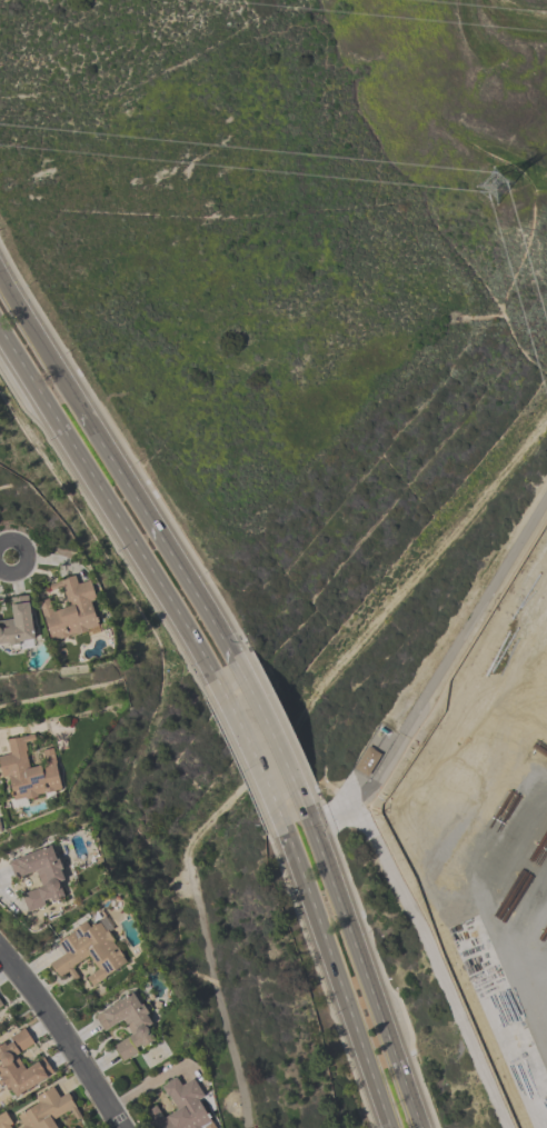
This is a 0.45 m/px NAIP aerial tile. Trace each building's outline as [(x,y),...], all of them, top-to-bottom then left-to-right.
[(51,640),(44,618),(42,618),(38,601),(48,598),(52,611),(68,607),(61,587),(48,591),(47,586),(64,580),(63,578),(73,575),(77,585),(89,580),(95,600),(90,601),(98,626),(87,629),(88,631),(76,635),(74,633),(68,635),(69,637),(58,639),(58,638),(51,640)] [(6,643),(0,644),(0,621),(12,619),(9,598),(27,596),(33,640),(21,641),(21,643),(6,646),(6,643)] [(1,777),(0,772),(0,756),(10,753),(7,739),(33,733),(34,740),(24,742),(26,750),(24,751),(29,769),(44,765),(42,750),(52,748),(56,763),(54,763),(61,790),(37,795),(38,797),(26,800),(24,798),(13,800),(8,776),(1,777)] [(7,861),(17,858),(50,846),(56,860),(58,859),(62,870),(60,871),(63,881),(58,884),(59,886),(64,898),(51,904),(50,899),(43,901),(44,906),(27,912),(20,895),(41,887),(34,871),(20,877),(20,875),(13,877),(7,861)] [(126,964),(91,986),(86,977),(97,970),(88,956),(73,966),(79,976),(71,980),(66,971),(57,976),(49,964),(64,954),(58,941),(72,932),(71,930),(84,921),(89,928),(98,922),(126,964)] [(93,1017),(132,995),(139,1006),(141,1005),(147,1015),(146,1016),(151,1025),(147,1027),(156,1041),(145,1049),(141,1045),(135,1048),(137,1052),(122,1061),(113,1046),(130,1035),(122,1021),(102,1032),(93,1017)] [(4,1086),(0,1088),(0,1078),(0,1074),(0,1064),(0,1045),(3,1042),(6,1046),(11,1041),(9,1038),(23,1028),(33,1042),(14,1055),(24,1070),(42,1058),(52,1074),(16,1098),(9,1087),(7,1089),(4,1086)] [(197,1099),(214,1127),(156,1127),(146,1111),(156,1105),(162,1118),(176,1109),(168,1096),(166,1097),(160,1087),(167,1084),(166,1082),(175,1077),(180,1085),(192,1078),(203,1096),(197,1099)] [(51,1120),(56,1127),(19,1127),(22,1126),(17,1116),(38,1104),(34,1097),(52,1087),(58,1098),(67,1092),(72,1100),(71,1101),(80,1117),(76,1119),(69,1109),(51,1120)] [(8,1125),(10,1127),(0,1127),(0,1115),(4,1112),(11,1124),(8,1125)]
